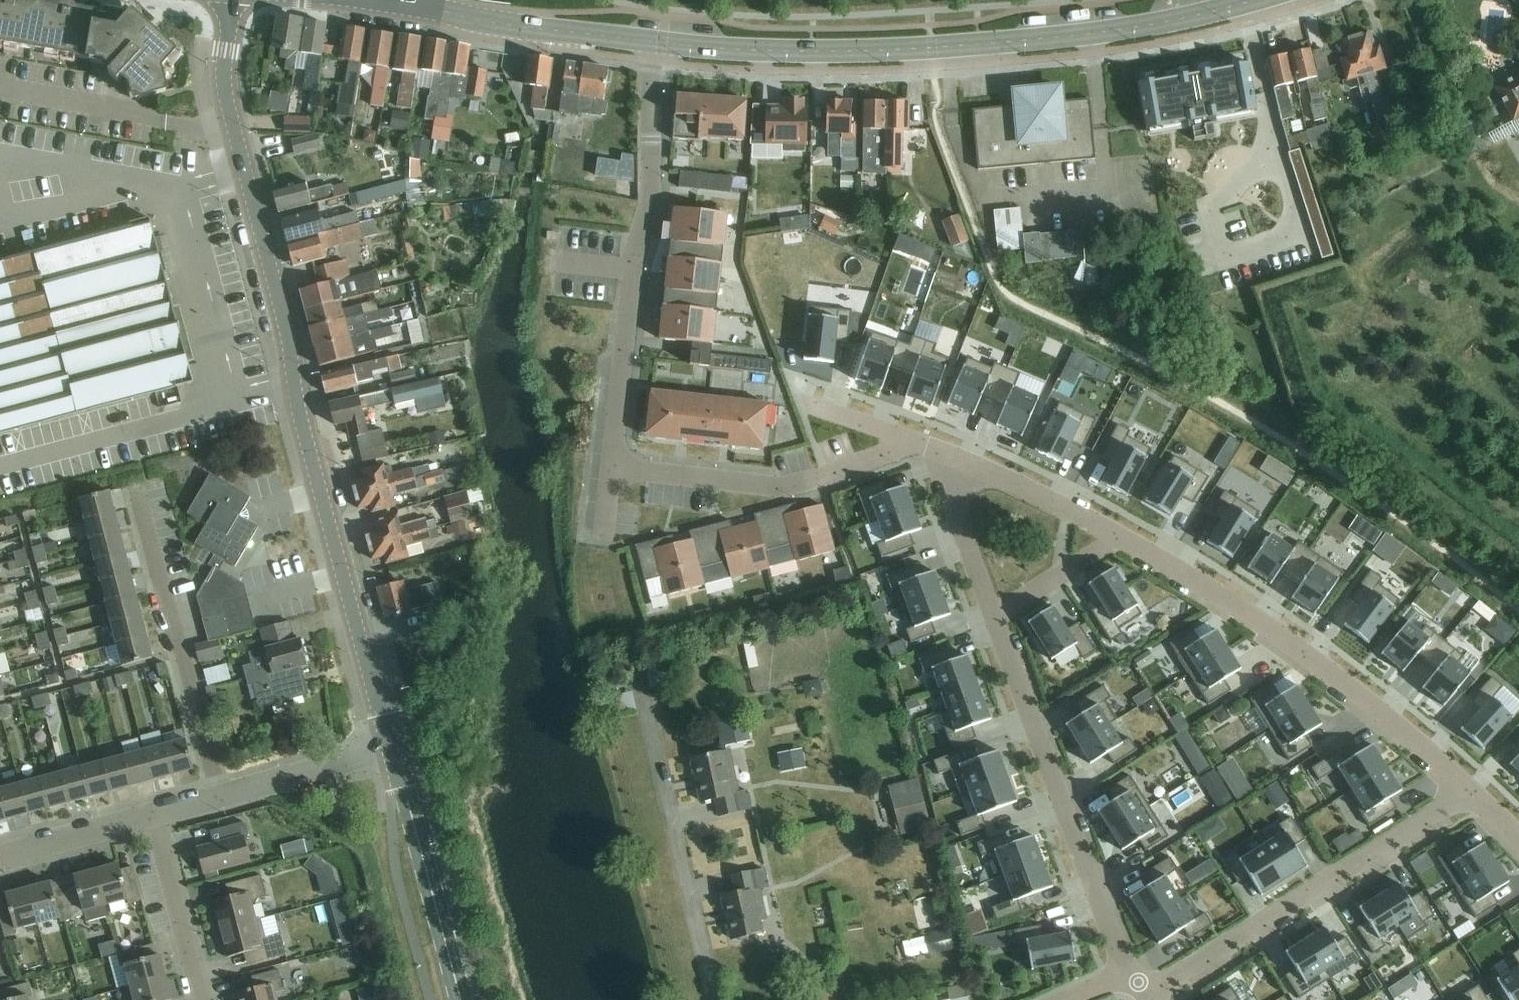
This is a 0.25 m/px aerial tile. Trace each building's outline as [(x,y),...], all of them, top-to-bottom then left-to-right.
[(33,49),(42,1),(37,0),(0,0),(0,43),(33,49)] [(42,1),(33,49),(90,60),(90,58),(99,11),(78,7),(74,2),(77,0),(61,0),(59,2),(59,4),(42,1)] [(105,12),(99,11),(90,58),(106,60),(111,66),(117,60),(120,62),(109,74),(118,82),(129,71),(132,73),(126,79),(132,85),(137,99),(167,91),(161,69),(177,51),(183,57),(184,56),(143,18),(122,8),(105,5),(105,6),(106,7),(105,12)] [(303,21),(278,17),(273,48),(281,49),(280,58),(287,59),(285,70),(295,71),(295,68),(303,21)] [(303,21),(295,68),(307,70),(304,90),(316,92),(321,64),(322,56),(324,44),(327,24),(307,21),(303,21)] [(324,44),(322,56),(340,59),(349,60),(345,82),(341,82),(337,104),(335,114),(353,117),(355,107),(367,31),(345,27),(341,47),(324,44)] [(394,35),(371,31),(365,65),(378,67),(372,105),(383,107),(386,93),(394,35)] [(1354,36),(1380,122),(1400,116),(1394,97),(1383,100),(1380,90),(1381,90),(1376,71),(1385,68),(1379,47),(1372,49),(1371,45),(1374,44),(1370,31),(1354,36)] [(422,40),(398,36),(393,70),(404,72),(402,86),(401,86),(398,107),(412,109),(422,40)] [(1370,125),(1380,122),(1354,36),(1339,41),(1343,53),(1345,52),(1347,57),(1340,59),(1347,80),(1342,82),(1344,86),(1351,90),(1360,87),(1370,125)] [(436,119),(449,44),(427,40),(422,70),(434,72),(430,97),(429,97),(425,119),(436,121),(436,119)] [(469,96),(483,98),(487,71),(471,68),(467,67),(471,47),(449,44),(436,119),(446,121),(450,97),(469,100),(469,96)] [(1314,123),(1327,120),(1318,84),(1315,71),(1310,49),(1291,54),(1297,82),(1306,80),(1312,105),(1310,106),(1314,123)] [(1267,59),(1275,94),(1280,112),(1281,119),(1282,120),(1294,118),(1286,85),(1294,83),(1287,54),(1267,59)] [(552,60),(529,58),(526,85),(535,86),(532,109),(533,109),(535,119),(551,120),(551,111),(545,110),(552,60)] [(561,103),(560,113),(577,115),(578,113),(593,115),(602,116),(602,113),(606,113),(608,102),(604,100),(608,69),(608,68),(567,62),(561,103)] [(1166,78),(1137,84),(1146,131),(1174,126),(1202,121),(1229,116),(1257,111),(1249,64),(1220,69),(1193,74),(1166,78)] [(1331,67),(1315,71),(1318,84),(1334,80),(1331,67)] [(1495,88),(1513,121),(1518,118),(1518,75),(1495,88)] [(972,109),(979,169),(1096,158),(1090,98),(1059,101),(1058,87),(1015,91),(1016,105),(972,109)] [(291,94),(273,91),(270,110),(288,113),(291,94)] [(673,139),(700,141),(700,138),(744,141),(747,100),(677,95),(676,109),(675,109),(673,139)] [(767,111),(754,111),(752,143),(783,144),(783,151),(804,151),(804,144),(806,144),(806,107),(803,107),(803,101),(786,101),(786,107),(767,107),(767,111)] [(827,101),(827,133),(828,133),(828,157),(842,157),(841,171),(859,172),(859,157),(855,157),(855,123),(852,123),(852,101),(827,101)] [(886,102),(864,101),(863,153),(863,173),(885,173),(885,167),(885,154),(886,130),(886,102)] [(886,130),(885,154),(885,167),(904,168),(904,131),(908,131),(908,102),(886,102),(886,130)] [(411,113),(394,110),(391,129),(408,132),(410,119),(411,113)] [(287,118),(287,132),(311,132),(311,118),(287,118)] [(557,146),(560,126),(550,124),(548,144),(557,146)] [(1213,125),(1204,127),(1206,139),(1209,139),(1215,138),(1218,137),(1216,130),(1215,124),(1213,125)] [(1328,124),(1307,131),(1307,133),(1310,143),(1320,140),(1331,137),(1331,135),(1328,124)] [(366,130),(364,139),(374,141),(376,131),(366,130)] [(1307,133),(1288,139),(1291,149),(1310,143),(1307,133)] [(295,154),(322,146),(319,134),(292,141),(295,154)] [(416,140),(412,157),(421,159),(428,160),(431,142),(416,140)] [(1320,140),(1310,143),(1311,149),(1322,146),(1320,140)] [(1333,255),(1300,149),(1288,153),(1322,259),(1333,255)] [(622,155),(616,179),(633,182),(633,157),(622,155)] [(412,157),(411,176),(422,177),(421,159),(412,157)] [(499,159),(496,172),(511,174),(514,162),(499,159)] [(699,190),(701,174),(681,171),(679,187),(699,190)] [(537,173),(536,180),(546,182),(547,174),(537,173)] [(841,173),(841,184),(856,185),(856,173),(841,173)] [(709,174),(701,174),(699,190),(707,191),(709,174)] [(709,174),(707,191),(715,191),(717,175),(709,174)] [(725,176),(717,175),(715,191),(723,192),(725,176)] [(725,176),(723,192),(731,193),(733,177),(725,176)] [(406,180),(349,195),(352,206),(407,192),(406,180)] [(349,195),(347,183),(332,187),(332,185),(308,191),(305,181),(273,189),(280,213),(349,195)] [(502,218),(501,200),(446,206),(447,221),(470,220),(469,217),(502,218)] [(709,367),(711,354),(705,353),(721,213),(675,208),(672,231),(669,231),(667,241),(671,242),(668,264),(665,263),(663,283),(666,283),(664,305),(660,305),(659,315),(663,316),(660,339),(693,343),(690,365),(709,367)] [(1040,233),(1023,235),(1020,208),(994,211),(998,252),(1024,249),(1026,264),(1042,262),(1042,261),(1084,257),(1081,231),(1040,235),(1040,233)] [(282,220),(287,243),(360,224),(358,217),(357,212),(321,221),(318,211),(282,220)] [(969,241),(959,214),(943,220),(953,247),(969,241)] [(826,216),(820,229),(836,236),(841,223),(826,216)] [(795,217),(781,219),(783,232),(797,230),(795,217)] [(106,405),(175,387),(193,382),(187,361),(172,305),(164,275),(149,219),(134,223),(27,251),(10,256),(0,259),(0,433),(106,405)] [(375,220),(360,224),(363,236),(378,232),(375,220)] [(360,224),(287,243),(294,267),(325,259),(321,247),(363,236),(360,224)] [(408,229),(400,231),(407,259),(415,257),(408,229)] [(899,235),(894,249),(902,253),(910,256),(916,242),(913,241),(899,235)] [(350,278),(346,261),(315,269),(320,286),(300,291),(350,278)] [(1099,285),(1097,266),(1094,266),(1088,267),(1085,267),(1085,272),(1086,278),(1087,287),(1089,286),(1096,286),(1099,285)] [(350,278),(300,291),(305,310),(340,301),(382,290),(377,271),(350,278)] [(343,311),(340,301),(305,310),(310,328),(363,315),(361,306),(343,311)] [(375,302),(361,306),(363,315),(378,311),(375,302)] [(804,359),(804,360),(821,362),(832,363),(833,363),(834,363),(834,362),(833,362),(835,350),(836,341),(849,342),(850,328),(851,321),(852,311),(836,309),(811,306),(810,316),(809,316),(809,317),(810,317),(809,329),(806,353),(805,359),(804,359)] [(390,308),(378,311),(363,315),(310,328),(315,347),(365,334),(362,324),(392,316),(390,308)] [(419,320),(407,322),(411,344),(423,341),(419,320)] [(1011,333),(1007,343),(1016,347),(1024,326),(1022,325),(1015,322),(1011,333)] [(365,334),(315,347),(320,366),(355,357),(355,356),(374,351),(372,341),(393,336),(391,327),(365,334)] [(850,328),(849,342),(856,343),(858,329),(850,328)] [(856,380),(857,381),(857,380),(874,385),(880,387),(881,388),(881,389),(882,389),(883,388),(884,383),(885,380),(889,369),(890,367),(891,367),(902,371),(914,336),(913,336),(911,342),(910,345),(905,343),(893,339),(872,332),(865,354),(856,380)] [(914,336),(902,371),(914,375),(909,387),(906,397),(907,398),(907,397),(919,401),(931,405),(931,406),(932,407),(940,384),(948,361),(949,359),(948,358),(935,354),(934,354),(934,352),(936,346),(937,345),(937,344),(914,336)] [(718,355),(711,354),(709,367),(716,368),(718,355)] [(326,394),(328,394),(358,386),(356,375),(388,367),(389,372),(402,369),(399,355),(321,374),(326,394)] [(724,356),(718,355),(716,368),(723,368),(724,356)] [(724,356),(723,368),(730,369),(731,356),(724,356)] [(731,356),(730,369),(737,370),(738,357),(731,356)] [(772,361),(738,357),(737,370),(771,374),(772,361)] [(961,374),(948,405),(949,405),(949,404),(972,414),(972,415),(973,415),(979,401),(981,397),(985,399),(993,402),(1007,368),(995,363),(994,365),(992,368),(990,367),(969,358),(968,358),(961,374)] [(1102,362),(1094,377),(1105,382),(1112,367),(1102,362)] [(402,369),(389,372),(393,386),(416,380),(413,366),(402,369)] [(1007,368),(993,402),(1004,407),(1003,411),(996,426),(997,426),(998,426),(998,425),(1009,430),(1020,435),(1021,435),(1021,436),(1022,437),(1025,431),(1025,430),(1027,425),(1029,421),(1036,404),(1039,398),(1038,397),(1037,398),(1022,392),(1014,388),(1015,387),(1019,378),(1020,374),(1018,373),(1007,368)] [(1026,371),(1022,379),(1043,389),(1046,380),(1026,371)] [(390,456),(388,447),(383,429),(368,433),(362,409),(394,402),(395,404),(415,400),(418,413),(445,407),(439,378),(330,403),(336,426),(349,423),(352,438),(357,437),(364,462),(390,456)] [(768,403),(652,391),(647,437),(682,441),(683,438),(721,443),(720,445),(763,450),(768,403)] [(1036,449),(1035,451),(1050,457),(1062,464),(1063,463),(1062,462),(1068,450),(1071,443),(1083,448),(1088,438),(1094,426),(1096,421),(1097,420),(1094,419),(1060,403),(1059,402),(1059,404),(1056,409),(1055,411),(1054,411),(1054,412),(1055,412),(1046,430),(1037,450),(1036,449)] [(1105,448),(1100,457),(1112,463),(1102,482),(1101,481),(1100,483),(1114,490),(1127,497),(1128,496),(1127,495),(1137,475),(1145,460),(1146,458),(1147,459),(1148,458),(1147,457),(1148,454),(1151,450),(1151,449),(1149,447),(1132,438),(1128,436),(1128,435),(1131,431),(1122,427),(1118,424),(1113,432),(1105,448)] [(432,444),(445,441),(442,430),(429,433),(432,444)] [(1228,438),(1222,448),(1233,454),(1239,444),(1228,438)] [(1146,500),(1145,501),(1152,505),(1162,511),(1171,517),(1172,516),(1171,515),(1182,497),(1193,503),(1193,504),(1194,503),(1197,497),(1210,477),(1209,477),(1186,462),(1175,456),(1174,456),(1173,458),(1172,459),(1170,463),(1169,464),(1169,463),(1168,464),(1169,465),(1162,475),(1153,491),(1147,500),(1146,500)] [(364,478),(351,481),(355,495),(415,478),(425,475),(431,474),(429,465),(413,470),(413,469),(393,474),(391,465),(384,467),(384,465),(362,470),(364,478)] [(1285,466),(1276,480),(1287,487),(1295,473),(1285,466)] [(442,471),(431,474),(425,475),(415,478),(355,495),(359,508),(371,505),(373,512),(395,506),(392,495),(445,481),(442,471)] [(211,474),(188,514),(206,525),(195,544),(211,553),(215,555),(226,561),(236,567),(247,547),(257,531),(259,527),(248,520),(250,517),(248,510),(245,508),(251,498),(251,497),(211,474)] [(868,486),(857,490),(863,505),(869,524),(879,521),(913,508),(905,488),(906,487),(906,486),(888,493),(887,493),(882,481),(868,486)] [(1255,520),(1260,512),(1225,490),(1211,513),(1222,520),(1208,543),(1231,558),(1255,520)] [(85,521),(115,513),(110,491),(80,499),(85,521)] [(465,492),(445,498),(452,523),(469,518),(465,504),(468,503),(465,492)] [(798,511),(796,504),(755,515),(757,522),(769,567),(796,560),(796,561),(810,558),(835,551),(823,505),(798,511)] [(869,524),(866,525),(874,545),(877,544),(879,551),(882,558),(897,552),(915,546),(913,540),(910,534),(922,529),(921,528),(920,529),(913,509),(913,508),(879,521),(869,524)] [(624,520),(640,522),(641,512),(625,510),(624,520)] [(26,522),(37,519),(35,511),(24,514),(26,522)] [(115,513),(85,521),(91,541),(121,534),(115,513)] [(850,514),(839,518),(844,533),(855,529),(850,514)] [(8,527),(19,524),(16,516),(6,518),(8,527)] [(369,546),(437,527),(435,517),(426,519),(400,527),(397,516),(376,522),(377,529),(365,532),(369,546)] [(452,523),(456,536),(467,533),(464,520),(452,523)] [(757,522),(756,522),(733,528),(733,529),(731,521),(689,531),(690,532),(692,539),(704,584),(731,577),(732,578),(770,568),(769,567),(757,522)] [(1372,526),(1363,538),(1373,544),(1381,533),(1372,526)] [(437,527),(369,546),(372,559),(385,556),(387,563),(425,553),(422,542),(440,537),(437,527)] [(1389,531),(1378,546),(1395,559),(1407,544),(1389,531)] [(121,534),(91,541),(96,562),(126,554),(121,534)] [(1271,535),(1249,568),(1262,577),(1266,580),(1266,581),(1271,584),(1279,572),(1290,579),(1310,550),(1298,542),(1292,550),(1271,535)] [(704,584),(692,539),(691,539),(689,540),(675,544),(673,536),(636,546),(650,600),(651,600),(650,598),(652,597),(666,594),(667,595),(689,590),(705,585),(704,584)] [(35,556),(46,553),(44,545),(33,548),(35,556)] [(17,561),(27,558),(25,550),(15,552),(17,561)] [(1310,550),(1290,579),(1301,586),(1292,599),(1297,602),(1297,601),(1302,605),(1315,614),(1337,581),(1343,573),(1322,558),(1310,550)] [(48,562),(46,553),(35,556),(37,564),(48,562)] [(126,554),(96,562),(101,583),(131,575),(126,554)] [(27,558),(17,561),(9,563),(11,571),(30,566),(27,558)] [(942,593),(934,573),(935,573),(935,571),(923,575),(919,563),(886,575),(891,589),(900,586),(908,606),(942,593)] [(201,589),(197,596),(197,597),(200,607),(200,608),(224,602),(248,596),(247,595),(245,584),(239,581),(237,580),(221,570),(214,566),(201,589)] [(833,571),(836,583),(852,579),(849,567),(833,571)] [(1125,587),(1123,583),(1127,581),(1123,575),(1119,569),(1115,572),(1114,570),(1115,569),(1114,568),(1102,576),(1089,584),(1089,585),(1090,585),(1100,601),(1102,604),(1091,611),(1100,625),(1111,642),(1123,634),(1120,629),(1130,622),(1142,614),(1137,606),(1138,606),(1137,605),(1136,605),(1125,587)] [(1442,569),(1435,580),(1465,603),(1473,593),(1442,569)] [(1345,624),(1344,625),(1358,636),(1368,644),(1369,644),(1369,643),(1368,642),(1371,639),(1384,622),(1394,609),(1395,609),(1395,608),(1394,608),(1395,608),(1400,600),(1379,584),(1383,579),(1371,570),(1356,590),(1349,599),(1354,604),(1359,607),(1359,608),(1353,615),(1346,625),(1345,624)] [(137,595),(131,575),(101,583),(107,603),(137,595)] [(404,591),(402,582),(379,588),(387,616),(433,604),(432,601),(442,599),(438,582),(404,591)] [(44,589),(46,597),(56,594),(54,586),(44,589)] [(28,602),(38,599),(36,591),(25,594),(28,602)] [(754,597),(757,609),(772,605),(769,593),(754,597)] [(932,622),(951,615),(950,614),(949,614),(942,594),(942,593),(908,606),(910,613),(915,626),(906,630),(911,643),(936,634),(932,622)] [(59,603),(56,594),(46,597),(48,605),(59,603)] [(142,616),(137,595),(107,603),(112,624),(142,616)] [(248,596),(224,602),(227,613),(251,607),(248,596)] [(884,598),(871,603),(876,617),(889,612),(884,598)] [(38,599),(28,602),(30,610),(40,607),(38,599)] [(1188,600),(1173,604),(1177,618),(1192,615),(1188,600)] [(224,602),(200,608),(203,619),(227,613),(224,602)] [(1054,606),(1028,623),(1029,624),(1030,623),(1052,658),(1051,659),(1052,660),(1075,645),(1083,658),(1096,650),(1078,623),(1067,630),(1065,626),(1062,622),(1054,608),(1054,606)] [(251,607),(227,613),(228,618),(230,624),(254,618),(251,607)] [(695,612),(698,624),(714,620),(711,608),(695,612)] [(227,613),(203,619),(204,624),(206,631),(230,624),(228,618),(227,613)] [(1464,614),(1457,639),(1472,643),(1479,618),(1464,614)] [(142,616),(112,624),(117,645),(147,637),(142,616)] [(254,618),(230,624),(230,625),(233,636),(257,630),(254,618)] [(252,664),(244,666),(249,686),(252,700),(258,698),(269,696),(271,704),(288,699),(308,694),(306,686),(305,684),(303,676),(301,667),(307,666),(300,639),(295,640),(294,639),(290,621),(261,629),(267,651),(250,656),(252,664)] [(1381,654),(1382,655),(1383,654),(1393,662),(1402,670),(1403,671),(1402,671),(1403,672),(1411,663),(1418,654),(1423,657),(1425,660),(1428,662),(1445,641),(1435,633),(1426,625),(1423,629),(1420,633),(1409,623),(1409,622),(1408,622),(1402,629),(1395,638),(1381,654)] [(230,624),(206,631),(209,642),(221,639),(233,636),(230,625),(230,624)] [(1504,624),(1493,638),(1503,646),(1515,632),(1510,628),(1504,624)] [(57,638),(67,636),(65,627),(54,630),(57,638)] [(1228,650),(1216,631),(1217,631),(1217,630),(1209,635),(1200,640),(1196,635),(1193,630),(1184,635),(1170,644),(1189,674),(1228,650)] [(38,643),(49,640),(47,632),(36,635),(38,643)] [(67,636),(57,638),(59,647),(69,644),(67,636)] [(153,658),(147,637),(117,645),(123,666),(153,658)] [(221,639),(209,642),(195,646),(200,663),(225,657),(221,639)] [(49,640),(38,643),(41,652),(51,649),(49,640)] [(903,640),(887,646),(892,659),(908,653),(903,640)] [(1430,679),(1422,688),(1423,689),(1424,688),(1434,697),(1443,704),(1444,704),(1443,705),(1444,706),(1471,673),(1470,673),(1469,673),(1458,664),(1464,657),(1456,649),(1445,641),(1428,662),(1434,667),(1437,670),(1438,670),(1430,679)] [(975,677),(967,657),(968,657),(968,655),(949,662),(944,650),(919,659),(924,673),(933,670),(941,690),(975,677)] [(1155,658),(1149,650),(1135,659),(1140,667),(1155,658)] [(1224,680),(1241,669),(1241,668),(1240,668),(1229,651),(1228,650),(1189,674),(1189,675),(1208,705),(1217,700),(1231,691),(1224,680)] [(160,676),(169,673),(166,663),(157,665),(160,676)] [(68,681),(78,678),(76,669),(65,672),(68,681)] [(124,674),(127,684),(135,682),(132,672),(124,674)] [(49,685),(60,683),(58,674),(47,677),(49,685)] [(127,684),(124,674),(115,676),(118,687),(127,684)] [(112,677),(103,679),(106,691),(115,689),(112,677)] [(982,698),(975,680),(975,677),(941,690),(943,695),(948,711),(982,698)] [(1461,728),(1461,729),(1475,742),(1483,750),(1483,749),(1484,749),(1483,748),(1497,733),(1511,717),(1512,718),(1513,717),(1512,716),(1500,705),(1492,698),(1495,696),(1498,693),(1503,687),(1492,677),(1480,690),(1470,701),(1475,706),(1480,710),(1469,721),(1462,729),(1461,728)] [(820,679),(804,683),(806,699),(824,696),(820,679)] [(91,683),(82,685),(85,695),(94,693),(91,683)] [(85,695),(82,685),(74,687),(77,698),(85,695)] [(1309,706),(1297,687),(1298,687),(1297,686),(1290,690),(1280,696),(1273,685),(1265,691),(1250,700),(1270,730),(1309,706)] [(1118,720),(1106,701),(1111,698),(1104,686),(1076,703),(1083,714),(1066,725),(1066,726),(1067,725),(1079,744),(1110,725),(1118,720)] [(618,693),(621,714),(642,711),(639,690),(618,693)] [(41,696),(43,706),(52,704),(49,694),(41,696)] [(43,706),(41,696),(32,698),(35,709),(43,706)] [(1154,697),(1142,704),(1149,715),(1161,708),(1154,697)] [(972,726),(991,719),(991,718),(990,719),(986,707),(982,698),(948,711),(939,714),(946,734),(952,748),(977,738),(972,726)] [(918,700),(908,704),(910,710),(920,706),(918,700)] [(2,717),(11,715),(8,705),(0,707),(0,709),(2,717)] [(1224,706),(1214,712),(1221,722),(1229,717),(1229,714),(1224,706)] [(1305,735),(1322,725),(1321,724),(1320,724),(1311,709),(1309,706),(1270,730),(1289,761),(1300,754),(1312,746),(1305,735)] [(1181,712),(1171,719),(1176,727),(1186,721),(1181,712)] [(744,717),(718,723),(723,746),(749,740),(744,717)] [(1137,750),(1129,738),(1121,743),(1110,725),(1079,744),(1091,763),(1090,763),(1090,764),(1107,753),(1114,765),(1137,750)] [(1187,729),(1176,736),(1176,737),(1183,748),(1194,741),(1187,730),(1187,729)] [(186,739),(164,745),(172,775),(194,769),(186,739)] [(164,745),(144,751),(152,780),(172,775),(164,745)] [(1387,768),(1373,746),(1374,746),(1373,745),(1345,762),(1341,757),(1338,751),(1326,759),(1312,768),(1318,778),(1319,780),(1324,778),(1339,768),(1352,790),(1387,768)] [(785,770),(810,766),(807,746),(781,750),(785,770)] [(144,751),(123,756),(131,786),(152,780),(144,751)] [(1007,777),(998,752),(999,752),(998,751),(964,764),(959,752),(954,753),(934,761),(939,774),(951,770),(960,794),(969,791),(1007,777)] [(723,752),(693,758),(702,802),(716,799),(720,816),(751,809),(747,791),(732,794),(723,752)] [(1198,772),(1199,773),(1210,766),(1209,765),(1203,754),(1202,754),(1191,761),(1198,772)] [(1510,764),(1510,765),(1511,765),(1518,772),(1518,755),(1514,760),(1510,764)] [(123,756),(103,762),(111,791),(131,786),(123,756)] [(111,791),(103,762),(82,767),(90,797),(111,791)] [(90,797),(82,767),(61,773),(69,803),(90,797)] [(1238,768),(1223,777),(1227,783),(1237,798),(1252,789),(1242,773),(1238,768)] [(1397,794),(1402,791),(1401,790),(1400,790),(1387,769),(1387,768),(1352,790),(1348,793),(1357,808),(1369,827),(1385,817),(1398,809),(1394,803),(1391,798),(1397,794)] [(1214,769),(1200,778),(1201,778),(1208,790),(1222,782),(1214,770),(1214,769)] [(61,773),(41,778),(49,808),(69,803),(61,773)] [(1289,773),(1280,778),(1285,787),(1294,782),(1289,773)] [(1149,805),(1130,775),(1108,790),(1114,801),(1097,812),(1098,813),(1099,812),(1111,831),(1150,806),(1149,805)] [(1001,808),(1017,802),(1017,801),(1016,801),(1007,778),(1007,777),(969,791),(978,815),(963,820),(956,822),(961,836),(987,827),(982,815),(1001,808)] [(49,808),(41,778),(20,784),(28,814),(49,808)] [(918,780),(890,787),(902,835),(931,827),(918,780)] [(20,784),(0,789),(0,791),(8,819),(28,814),(20,784)] [(1169,836),(1150,806),(1111,831),(1122,849),(1122,850),(1122,851),(1139,840),(1146,851),(1169,836)] [(1263,846),(1284,880),(1297,872),(1297,873),(1302,869),(1306,867),(1308,867),(1288,835),(1299,828),(1284,806),(1272,813),(1284,832),(1263,846)] [(244,840),(249,838),(245,822),(220,828),(223,841),(198,848),(205,873),(250,861),(244,840)] [(1209,824),(1198,831),(1205,842),(1216,835),(1209,824)] [(1349,836),(1335,844),(1341,853),(1354,845),(1364,839),(1358,830),(1349,836)] [(778,834),(764,838),(766,845),(780,842),(778,834)] [(1042,862),(1034,837),(1034,836),(1020,841),(1007,846),(1002,834),(977,843),(982,857),(996,852),(1005,876),(1042,862)] [(788,836),(780,838),(783,855),(792,854),(788,836)] [(304,838),(292,841),(296,855),(308,852),(304,838)] [(1496,863),(1484,845),(1485,844),(1484,843),(1475,849),(1467,854),(1464,848),(1460,843),(1448,850),(1437,857),(1457,888),(1496,863)] [(955,845),(947,848),(950,858),(954,869),(962,866),(959,856),(955,845)] [(1284,880),(1263,846),(1262,846),(1241,860),(1240,859),(1237,854),(1236,852),(1223,859),(1231,872),(1238,882),(1243,879),(1249,875),(1255,886),(1262,896),(1263,895),(1262,894),(1272,888),(1284,880)] [(313,854),(304,865),(318,875),(333,869),(313,854)] [(1422,854),(1409,862),(1418,875),(1430,867),(1422,854)] [(1179,898),(1165,877),(1174,872),(1178,869),(1174,863),(1170,857),(1159,864),(1147,872),(1151,877),(1154,882),(1154,883),(1143,890),(1130,898),(1130,899),(1131,899),(1145,920),(1145,921),(1179,899),(1179,898)] [(1209,878),(1220,871),(1213,860),(1202,867),(1209,878)] [(1036,893),(1053,887),(1052,886),(1051,886),(1042,862),(1005,876),(1013,900),(992,908),(997,921),(1022,912),(1018,900),(1036,893)] [(1492,893),(1509,882),(1508,881),(1508,882),(1507,882),(1506,881),(1497,866),(1496,863),(1457,888),(1461,894),(1476,918),(1487,912),(1499,904),(1498,903),(1492,893)] [(97,870),(106,905),(128,899),(129,904),(142,900),(135,874),(123,877),(119,864),(97,870)] [(749,936),(756,934),(761,926),(753,890),(769,887),(765,869),(733,876),(737,893),(723,896),(733,939),(738,938),(740,940),(747,938),(749,936)] [(78,889),(67,893),(74,919),(86,915),(88,922),(109,916),(106,905),(97,870),(74,876),(78,889)] [(220,929),(256,919),(252,905),(255,900),(267,896),(261,875),(234,882),(238,894),(212,901),(220,929)] [(889,884),(894,893),(911,885),(906,875),(889,884)] [(51,882),(29,888),(39,923),(60,917),(61,922),(74,919),(67,893),(55,896),(51,882)] [(1431,886),(1436,899),(1448,895),(1444,882),(1431,886)] [(1398,884),(1380,896),(1399,927),(1408,941),(1429,928),(1425,922),(1429,920),(1435,916),(1420,893),(1414,897),(1409,900),(1399,883),(1398,883),(1398,884)] [(29,888),(6,894),(10,908),(0,910),(0,918),(5,937),(18,934),(16,929),(39,923),(29,888)] [(345,896),(331,900),(337,920),(350,917),(345,896)] [(1363,924),(1357,928),(1367,943),(1374,954),(1380,950),(1386,946),(1384,943),(1381,939),(1380,938),(1381,938),(1399,927),(1380,896),(1374,899),(1361,908),(1361,907),(1360,907),(1363,913),(1368,921),(1363,924)] [(1201,933),(1213,925),(1208,918),(1205,913),(1193,920),(1193,921),(1179,899),(1145,921),(1159,942),(1158,943),(1159,944),(1179,931),(1183,928),(1190,939),(1201,933)] [(982,909),(964,916),(972,937),(990,930),(982,909)] [(267,935),(279,932),(274,914),(262,917),(267,935)] [(1469,918),(1453,928),(1460,939),(1477,929),(1469,918)] [(256,919),(220,929),(227,957),(252,951),(256,963),(287,955),(281,933),(265,937),(260,934),(256,919)] [(1072,944),(1070,932),(1069,932),(1069,933),(1057,935),(1043,938),(1041,925),(1015,930),(1017,945),(1027,943),(1028,950),(1032,970),(1033,970),(1033,969),(1060,964),(1074,961),(1074,962),(1076,962),(1072,944)] [(1354,949),(1346,937),(1335,944),(1333,941),(1330,935),(1327,931),(1325,927),(1324,928),(1306,940),(1330,979),(1345,970),(1361,960),(1354,949)] [(951,929),(925,936),(930,957),(956,950),(951,929)] [(970,939),(972,950),(992,947),(990,935),(970,939)] [(10,941),(14,953),(22,950),(19,938),(10,941)] [(771,955),(784,953),(782,939),(769,941),(771,955)] [(1330,979),(1306,940),(1287,952),(1287,951),(1286,952),(1289,958),(1296,969),(1289,973),(1285,976),(1300,998),(1321,985),(1330,979)] [(358,945),(351,948),(353,955),(360,953),(358,945)] [(1403,946),(1377,956),(1384,972),(1410,962),(1403,946)] [(131,987),(167,977),(161,955),(147,959),(144,947),(118,954),(121,966),(126,965),(131,987)] [(353,955),(351,948),(342,950),(344,957),(353,955)] [(835,987),(844,977),(831,966),(822,977),(835,987)] [(1497,979),(1509,999),(1510,999),(1518,999),(1518,966),(1510,972),(1498,979),(1498,978),(1497,979)] [(276,993),(285,990),(279,969),(252,976),(255,988),(236,993),(238,999),(278,999),(276,993)] [(1374,972),(1364,979),(1373,992),(1383,986),(1374,972)] [(173,999),(167,977),(131,987),(135,999),(172,999),(173,999)] [(28,996),(33,995),(30,982),(4,989),(6,999),(29,999),(28,996)] [(977,983),(948,990),(951,999),(981,999),(977,983)] [(1246,984),(1234,991),(1232,987),(1220,994),(1211,999),(1256,999),(1246,984)] [(357,990),(360,999),(379,999),(375,985),(357,990)] [(1455,999),(1488,999),(1486,997),(1478,985),(1455,999)]
